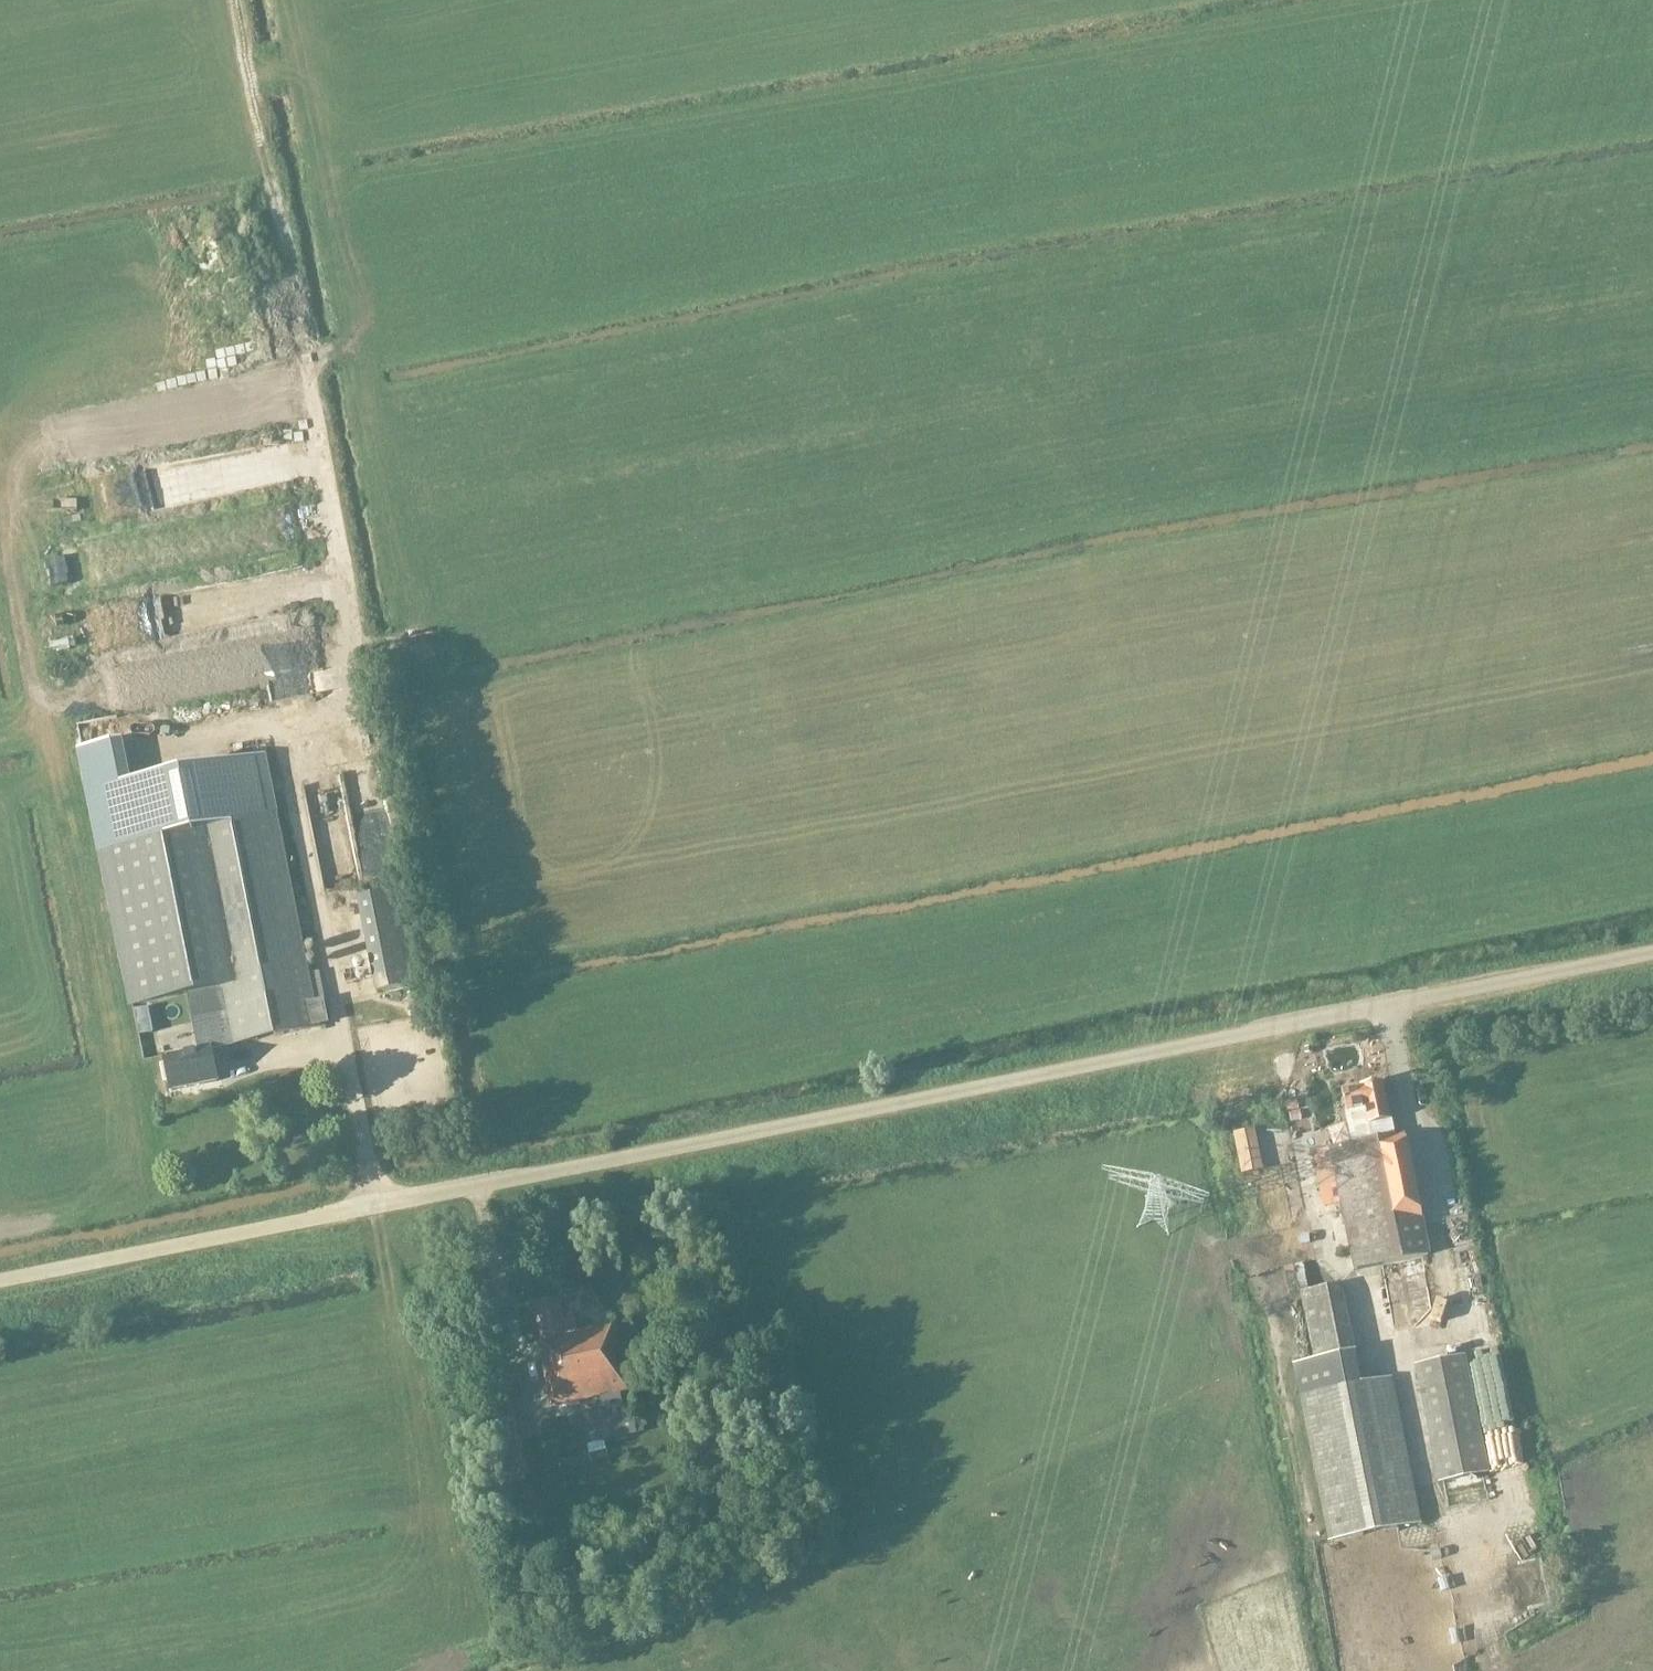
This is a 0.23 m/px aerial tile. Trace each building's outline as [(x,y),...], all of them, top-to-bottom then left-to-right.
[(98,757),(124,750),(118,727),(92,734),(98,757)] [(232,756),(212,756),(212,770),(232,770),(232,756)] [(352,837),(374,835),(371,774),(349,775),(352,837)] [(163,1057),(170,1091),(216,1082),(210,1049),(319,1027),(276,814),(143,841),(138,816),(95,825),(131,1006),(186,995),(197,1050),(163,1057)] [(400,890),(357,898),(376,994),(419,985),(400,890)] [(1340,1091),(1351,1144),(1329,1149),(1336,1185),(1353,1269),(1400,1260),(1400,1259),(1427,1254),(1403,1135),(1391,1138),(1380,1083),(1340,1091)] [(1261,1167),(1253,1127),(1231,1132),(1240,1172),(1261,1167)] [(1329,1149),(1311,1153),(1318,1189),(1336,1185),(1329,1149)] [(1353,1357),(1339,1285),(1300,1292),(1314,1365),(1353,1357)] [(617,1391),(621,1391),(627,1389),(613,1322),(575,1330),(572,1314),(562,1316),(559,1301),(531,1306),(552,1406),(597,1396),(601,1411),(544,1426),(552,1456),(642,1432),(640,1422),(633,1424),(627,1404),(621,1406),(617,1391)] [(1463,1355),(1415,1365),(1412,1365),(1436,1483),(1445,1481),(1447,1491),(1478,1485),(1477,1475),(1487,1473),(1463,1355)] [(1390,1378),(1366,1383),(1296,1397),(1325,1543),(1419,1524),(1390,1378)] [(1510,1512),(1453,1523),(1460,1562),(1486,1557),(1487,1560),(1518,1553),(1510,1512)] [(1500,1570),(1520,1619),(1542,1610),(1522,1561),(1500,1570)]
